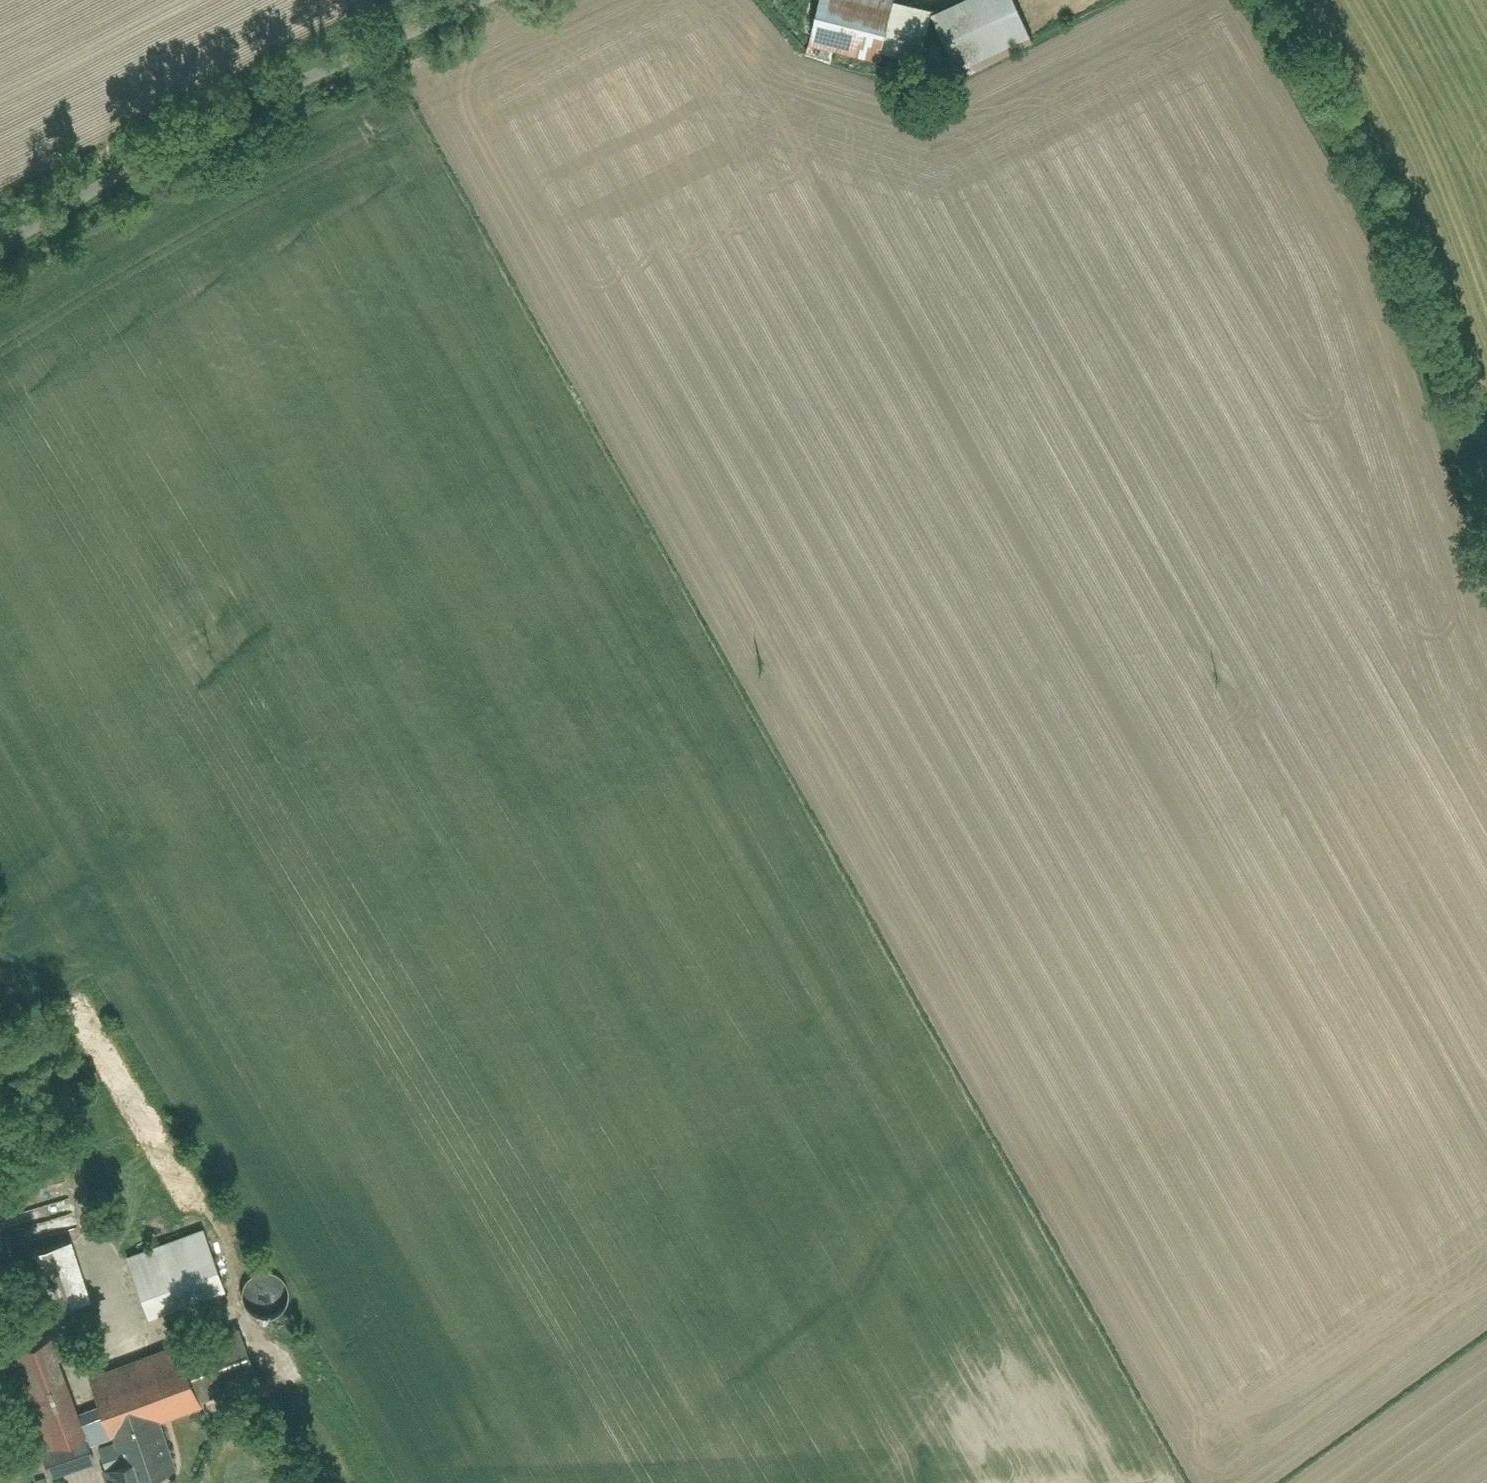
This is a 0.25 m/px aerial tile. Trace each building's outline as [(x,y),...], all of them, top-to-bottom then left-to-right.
[(813,47),(884,68),(888,56),(904,3),(895,0),(827,0),(813,47)] [(969,69),(1037,38),(1020,0),(982,0),(945,17),(969,69)] [(888,56),(925,67),(941,14),(904,3),(888,56)] [(204,1216),(122,1249),(146,1311),(228,1281),(204,1216)] [(99,1299),(79,1240),(27,1257),(47,1316),(99,1299)] [(180,1338),(90,1369),(105,1410),(93,1414),(60,1322),(9,1340),(58,1479),(107,1461),(115,1482),(170,1482),(169,1478),(185,1472),(168,1424),(207,1410),(205,1403),(263,1383),(245,1333),(185,1354),(180,1338)]
